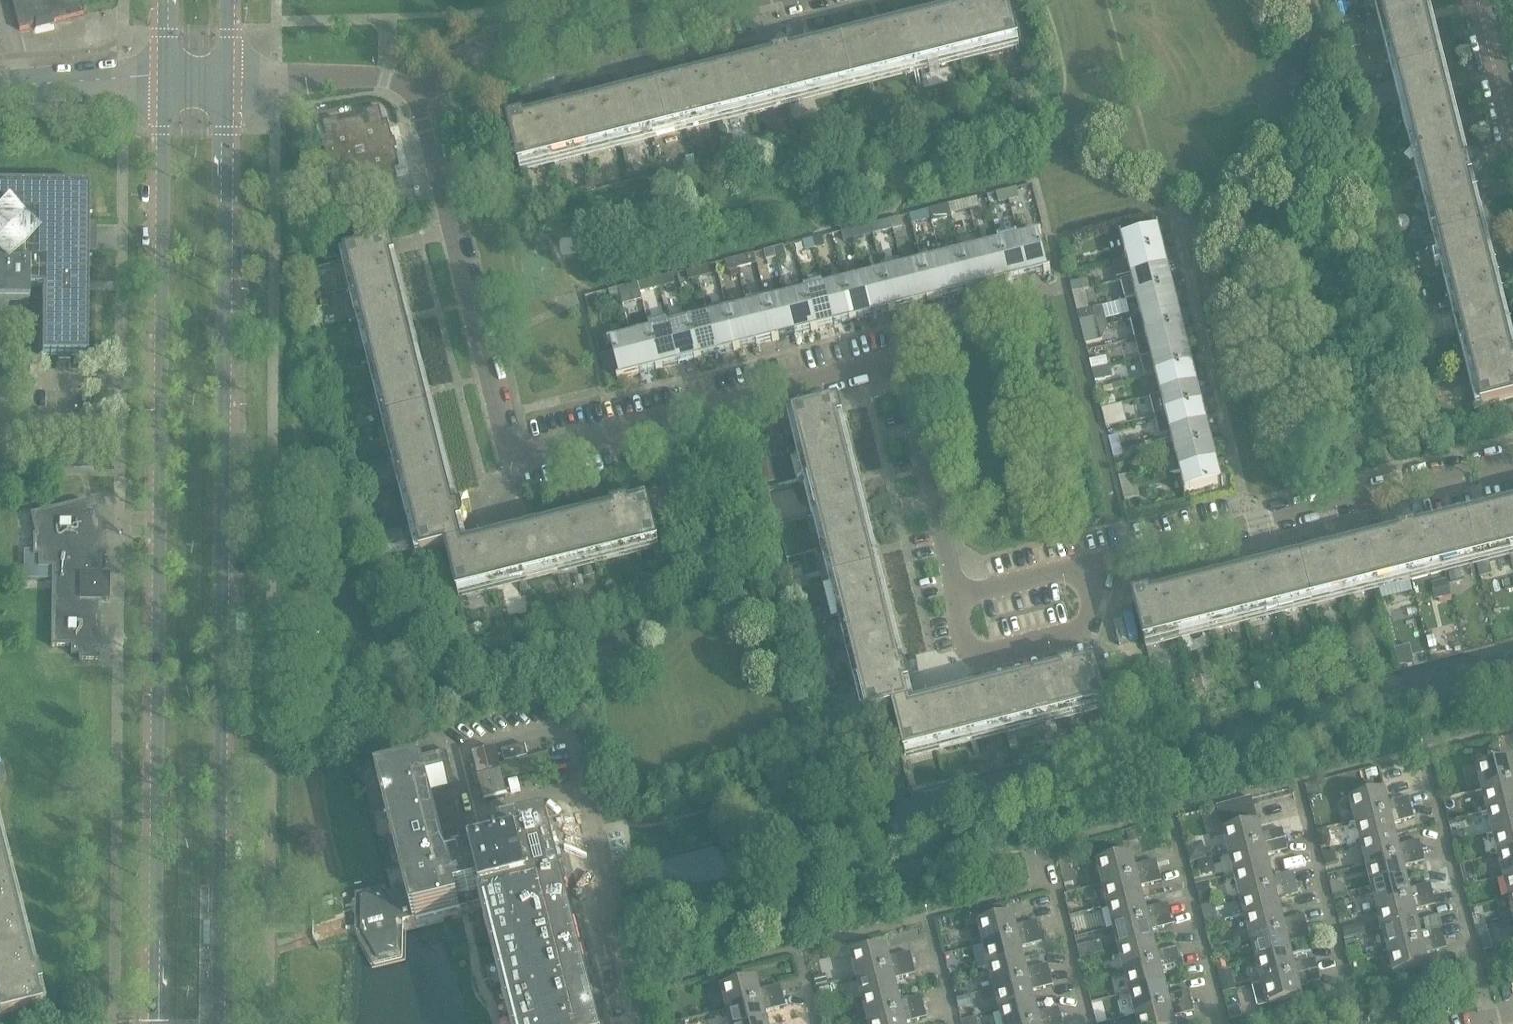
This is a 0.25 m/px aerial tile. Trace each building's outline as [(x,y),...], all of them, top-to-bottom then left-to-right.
[(79,0),(11,0),(19,31),(36,26),(36,29),(51,25),(50,23),(83,14),(79,0)] [(1481,408),(1512,400),(1512,360),(1467,179),(1473,178),(1478,184),(1483,179),(1469,162),(1463,164),(1422,0),(1378,0),(1481,408)] [(790,56),(789,51),(794,46),(789,40),(773,55),(775,60),(509,127),(519,168),(1019,42),(1008,1),(790,56)] [(1357,32),(1347,35),(1351,49),(1361,47),(1357,32)] [(395,170),(400,169),(388,121),(383,122),(379,108),(364,112),(365,117),(339,123),(338,119),(322,123),(326,137),(321,138),(326,157),(324,157),(326,167),(329,167),(333,186),(338,184),(342,198),(355,195),(357,200),(366,197),(367,199),(377,197),(376,195),(386,192),(385,188),(399,184),(395,170)] [(860,111),(854,112),(857,124),(867,122),(865,115),(860,111)] [(834,115),(819,119),(823,133),(838,129),(834,115)] [(758,138),(749,140),(752,151),(760,149),(758,138)] [(673,156),(659,159),(662,173),(676,170),(673,156)] [(0,185),(0,303),(28,303),(28,302),(42,302),(42,303),(41,356),(57,356),(71,356),(86,356),(87,289),(87,281),(87,252),(88,224),(88,186),(9,185),(0,185)] [(1016,188),(1006,191),(1008,200),(1019,197),(1016,188)] [(1006,191),(997,193),(999,202),(1008,200),(1006,191)] [(977,198),(967,200),(969,210),(980,207),(977,198)] [(967,200),(958,203),(960,212),(969,210),(967,200)] [(380,202),(368,205),(371,217),(383,214),(380,202)] [(939,208),(928,210),(931,219),(932,223),(951,218),(948,205),(939,208)] [(919,213),(916,213),(918,222),(921,222),(931,219),(928,210),(919,213)] [(890,220),(892,229),(902,226),(900,217),(890,220)] [(880,222),(870,225),(873,234),(883,231),(892,229),(890,220),(880,222)] [(1158,226),(1157,227),(1158,230),(1122,239),(1121,236),(1120,236),(1126,259),(1164,249),(1158,226)] [(359,227),(352,229),(354,236),(361,234),(359,227)] [(861,227),(851,230),(853,239),(863,236),(861,227)] [(851,230),(842,232),(844,241),(853,239),(851,230)] [(1016,230),(997,235),(999,244),(1008,282),(1028,277),(1018,239),(1016,230)] [(1048,271),(1039,235),(1041,234),(1041,233),(1018,239),(1028,277),(1051,272),(1050,270),(1048,271)] [(812,239),(814,248),(824,246),(822,237),(812,239)] [(812,239),(803,242),(805,251),(814,248),(812,239)] [(1072,254),(1069,240),(1060,242),(1063,257),(1072,254)] [(387,244),(345,254),(421,555),(446,548),(457,595),(658,544),(648,503),(463,549),(462,545),(457,525),(462,524),(464,515),(471,513),(469,506),(453,510),(387,244)] [(999,244),(979,249),(989,287),(1008,282),(999,244)] [(773,249),(776,258),(786,256),(783,247),(773,249)] [(773,249),(764,252),(766,261),(776,258),(773,249)] [(979,249),(960,254),(970,292),(989,287),(979,249)] [(1126,259),(1112,262),(1117,282),(1130,279),(1169,269),(1164,249),(1126,259)] [(938,250),(919,255),(921,263),(931,302),(950,297),(941,258),(938,250)] [(960,254),(941,258),(950,297),(970,292),(960,254)] [(735,259),(725,261),(727,270),(737,268),(735,259)] [(921,263),(902,268),(911,307),(931,302),(921,263)] [(902,268),(882,273),(892,311),(911,307),(902,268)] [(696,269),(686,271),(689,280),(698,278),(696,269)] [(1169,269),(1130,279),(1135,298),(1174,288),(1169,269)] [(882,273),(863,278),(873,316),(892,311),(882,273)] [(657,278),(648,281),(650,290),(659,287),(657,278)] [(803,283),(805,293),(815,331),(834,326),(824,288),(822,278),(803,283)] [(863,278),(844,283),(853,321),(873,316),(863,278)] [(1079,281),(1070,283),(1072,293),(1081,291),(1079,281)] [(638,283),(618,288),(620,297),(623,306),(643,300),(638,283)] [(844,283),(824,288),(834,326),(853,321),(844,283)] [(618,288),(609,291),(611,300),(620,297),(618,288)] [(1174,288),(1135,298),(1140,317),(1179,308),(1174,288)] [(1081,291),(1072,293),(1077,312),(1088,310),(1084,290),(1081,291)] [(805,293),(785,298),(795,336),(815,331),(805,293)] [(764,294),(745,299),(747,307),(756,346),(776,341),(766,302),(764,294)] [(327,297),(319,298),(319,308),(329,306),(327,297)] [(785,298),(766,302),(776,341),(795,336),(785,298)] [(706,308),(708,317),(718,355),(737,351),(727,312),(725,303),(706,308)] [(747,307),(727,312),(737,351),(756,346),(747,307)] [(686,313),(689,322),(698,360),(718,355),(708,317),(706,308),(686,313)] [(1179,308),(1140,317),(1130,320),(1135,339),(1145,337),(1183,327),(1179,308)] [(1098,328),(1093,309),(1088,310),(1077,312),(1082,332),(1098,328)] [(689,322),(669,327),(679,365),(698,360),(689,322)] [(669,327),(650,332),(659,370),(679,365),(669,327)] [(1183,327),(1145,337),(1150,356),(1188,346),(1183,327)] [(1101,340),(1098,328),(1082,332),(1085,344),(1101,340)] [(650,332),(630,337),(640,375),(659,370),(650,332)] [(620,379),(617,380),(617,381),(640,375),(630,337),(608,342),(608,344),(611,343),(613,352),(619,375),(620,379)] [(1188,346),(1150,356),(1140,358),(1145,378),(1155,375),(1193,366),(1188,346)] [(619,375),(613,352),(601,356),(607,378),(619,375)] [(1106,357),(1089,361),(1092,371),(1108,366),(1106,357)] [(1108,366),(1092,371),(1094,380),(1111,376),(1108,366)] [(1193,366),(1155,375),(1160,395),(1198,385),(1193,366)] [(1198,385),(1160,395),(1150,397),(1155,417),(1164,414),(1203,404),(1198,385)] [(1099,400),(1101,409),(1116,405),(1114,396),(1099,400)] [(918,674),(916,666),(900,670),(834,404),(792,415),(868,715),(893,709),(894,712),(904,754),(1106,705),(1095,663),(910,710),(910,707),(909,705),(909,703),(904,686),(909,685),(911,675),(918,674)] [(1203,404),(1164,414),(1169,434),(1208,424),(1203,404)] [(1101,409),(1104,419),(1119,415),(1116,405),(1101,409)] [(1208,424),(1169,434),(1174,453),(1213,443),(1208,424)] [(1118,436),(1109,438),(1111,448),(1120,446),(1118,436)] [(1174,453),(1165,455),(1170,475),(1179,473),(1179,472),(1217,463),(1213,443),(1174,453)] [(1120,446),(1111,448),(1114,458),(1123,456),(1120,446)] [(93,469),(94,453),(93,453),(92,453),(88,453),(68,453),(64,453),(43,453),(39,453),(34,453),(33,468),(33,469),(93,469)] [(770,458),(759,460),(765,484),(776,481),(770,458)] [(1217,463),(1179,472),(1179,473),(1185,495),(1186,495),(1185,492),(1221,483),(1222,486),(1223,486),(1217,463)] [(1127,475),(1118,477),(1121,487),(1130,485),(1127,475)] [(1130,485),(1121,487),(1123,497),(1132,495),(1130,485)] [(51,646),(71,647),(70,655),(78,655),(79,660),(100,660),(100,614),(98,614),(98,602),(109,602),(109,575),(99,575),(99,568),(101,568),(101,519),(99,519),(96,507),(88,509),(86,501),(30,514),(35,535),(33,535),(33,551),(33,556),(38,556),(38,568),(52,568),(51,580),(51,646)] [(1433,528),(1415,532),(1414,527),(1420,521),(1415,516),(1399,530),(1400,536),(1134,602),(1144,644),(1512,551),(1512,507),(1433,527),(1433,528)] [(383,513),(374,515),(377,525),(385,523),(383,513)] [(23,580),(51,580),(52,568),(38,568),(38,556),(33,556),(33,551),(23,551),(23,580)] [(1489,563),(1477,566),(1480,577),(1492,574),(1489,563)] [(591,567),(583,569),(585,577),(593,575),(591,567)] [(1460,570),(1448,573),(1450,582),(1462,579),(1460,570)] [(807,579),(793,582),(795,591),(809,588),(807,579)] [(1446,580),(1431,583),(1435,600),(1450,596),(1446,580)] [(1434,635),(1426,637),(1428,648),(1436,647),(1434,635)] [(1409,645),(1395,649),(1399,664),(1413,660),(1409,645)] [(827,671),(816,674),(820,688),(831,685),(827,671)] [(1072,719),(1063,721),(1065,731),(1075,729),(1072,719)] [(355,932),(357,936),(360,941),(374,966),(403,959),(403,932),(403,921),(416,917),(416,920),(419,919),(434,915),(437,915),(458,910),(460,909),(460,908),(484,902),(485,907),(514,1023),(595,1023),(583,975),(582,970),(580,964),(575,942),(546,826),(502,837),(503,840),(491,843),(493,854),(473,859),(446,751),(436,754),(414,759),(398,763),(401,773),(380,778),(385,795),(387,794),(390,805),(387,806),(392,823),(394,822),(397,833),(395,834),(399,851),(401,850),(404,861),(402,862),(406,879),(409,878),(411,889),(409,890),(409,892),(391,897),(390,897),(389,895),(384,887),(356,894),(355,932)] [(1476,768),(1482,790),(1512,782),(1512,769),(1510,759),(1476,768)] [(1482,790),(1487,812),(1512,806),(1512,782),(1482,790)] [(1384,791),(1350,800),(1355,822),(1411,808),(1408,797),(1387,803),(1384,791)] [(1258,823),(1252,799),(1218,807),(1224,831),(1258,823)] [(1487,812),(1493,834),(1512,829),(1512,806),(1487,812)] [(1392,824),(1414,819),(1411,808),(1355,822),(1361,844),(1395,835),(1392,824)] [(1224,831),(1223,831),(1229,854),(1285,840),(1282,829),(1261,835),(1258,823),(1224,831)] [(1327,829),(1316,832),(1318,841),(1325,839),(1328,835),(1327,829)] [(1493,834),(1498,855),(1512,852),(1512,829),(1493,834)] [(1463,830),(1450,833),(1453,844),(1466,841),(1463,830)] [(1395,835),(1361,844),(1366,865),(1422,851),(1419,841),(1398,846),(1395,835)] [(1266,856),(1287,851),(1285,840),(1229,854),(1234,875),(1269,867),(1266,856)] [(1202,843),(1185,847),(1189,864),(1206,859),(1202,843)] [(39,1007),(0,851),(0,1017),(39,1007)] [(1403,867),(1425,862),(1422,851),(1366,865),(1372,887),(1406,878),(1403,867)] [(1335,852),(1322,855),(1324,866),(1337,863),(1335,852)] [(1498,855),(1503,877),(1512,875),(1512,852),(1498,855)] [(1131,854),(1097,863),(1102,885),(1158,871),(1156,861),(1134,866),(1131,854)] [(1269,867),(1234,875),(1240,897),(1296,883),(1293,873),(1272,878),(1269,867)] [(1140,887),(1161,882),(1158,871),(1102,885),(1108,907),(1142,898),(1140,887)] [(1503,877),(1509,899),(1512,898),(1512,875),(1503,877)] [(1406,878),(1372,887),(1377,909),(1433,895),(1430,884),(1409,890),(1406,878)] [(1208,882),(1195,885),(1199,900),(1211,897),(1208,882)] [(1296,883),(1240,897),(1245,919),(1280,910),(1277,899),(1298,894),(1296,883)] [(1414,911),(1435,905),(1433,895),(1377,909),(1382,931),(1417,922),(1414,911)] [(1142,898),(1108,907),(1113,929),(1169,915),(1167,904),(1145,910),(1142,898)] [(1214,904),(1200,907),(1206,929),(1219,926),(1214,904)] [(1280,910),(1245,919),(1251,941),(1307,927),(1304,916),(1282,922),(1280,910)] [(1012,915),(978,924),(983,946),(1039,932),(1037,921),(1015,927),(1012,915)] [(1153,942),(1150,931),(1172,925),(1169,915),(1113,929),(1119,951),(1153,942)] [(1417,922),(1382,931),(1388,952),(1444,938),(1441,928),(1420,933),(1417,922)] [(1307,927),(1251,941),(1256,962),(1291,954),(1288,943),(1309,937),(1307,927)] [(1355,928),(1342,931),(1344,940),(1357,937),(1355,928)] [(1039,932),(983,946),(989,968),(1023,959),(1021,948),(1042,943),(1039,932)] [(1425,954),(1446,949),(1444,938),(1388,952),(1393,975),(1428,966),(1425,954)] [(1489,938),(1478,941),(1481,952),(1491,949),(1489,938)] [(1153,942),(1119,951),(1124,972),(1180,958),(1177,948),(1156,953),(1153,942)] [(1089,944),(1076,947),(1079,959),(1092,956),(1089,944)] [(886,947),(851,955),(857,978),(913,964),(910,953),(889,958),(886,947)] [(1291,954),(1256,962),(1262,984),(1317,970),(1315,960),(1293,965),(1291,954)] [(1180,958),(1124,972),(1130,994),(1164,985),(1161,974),(1183,969),(1180,958)] [(1023,959),(989,968),(994,989),(1050,976),(1048,965),(1026,970),(1023,959)] [(1225,962),(1215,964),(1217,972),(1227,970),(1225,962)] [(894,980),(916,974),(913,964),(857,978),(863,999),(897,991),(894,980)] [(1317,970),(1262,984),(1267,1006),(1302,998),(1299,986),(1320,981),(1317,970)] [(825,976),(814,979),(815,986),(827,983),(825,976)] [(1050,976),(994,989),(1000,1011),(1034,1003),(1032,992),(1053,986),(1050,976)] [(756,979),(721,988),(727,1010),(783,996),(780,986),(759,991),(756,979)] [(1164,985),(1130,994),(1135,1016),(1191,1002),(1188,991),(1167,996),(1164,985)] [(829,987),(820,989),(823,1005),(833,1003),(829,987)] [(897,991),(863,999),(868,1021),(924,1007),(921,997),(900,1002),(897,991)] [(970,995),(956,999),(958,1008),(972,1004),(970,995)] [(786,1007),(783,996),(727,1010),(731,1023),(765,1023),(767,1023),(764,1012),(786,1007)] [(1194,1012),(1191,1002),(1135,1016),(1137,1023),(1174,1023),(1172,1018),(1194,1012)] [(1000,1011),(1003,1023),(1041,1023),(1061,1019),(1058,1008),(1037,1014),(1034,1003),(1000,1011)] [(868,1021),(869,1023),(905,1023),(926,1018),(924,1007),(868,1021)]
